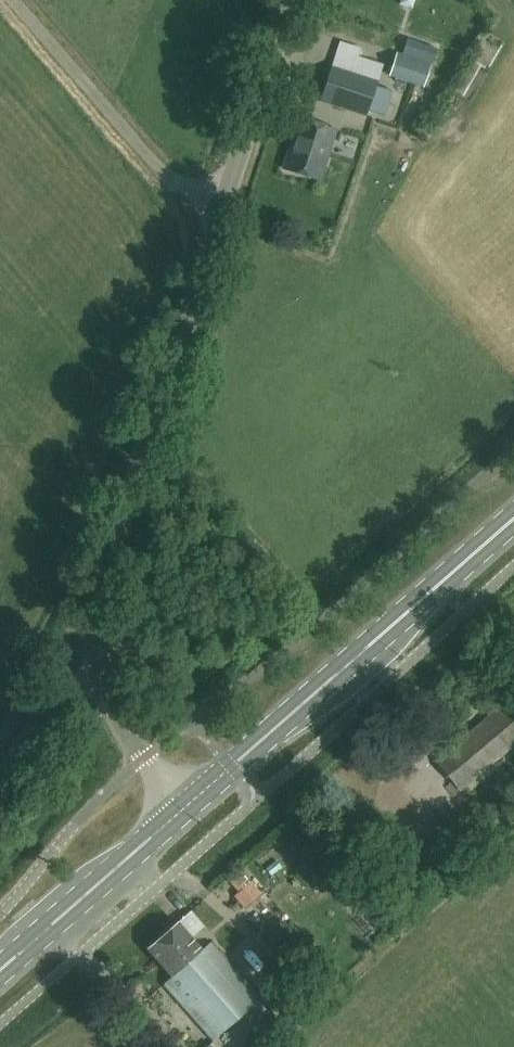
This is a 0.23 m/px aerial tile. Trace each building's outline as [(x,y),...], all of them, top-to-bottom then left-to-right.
[(423,87),(430,65),(396,54),(389,76),(423,87)] [(366,116),(377,81),(331,66),(320,102),(366,116)] [(319,180),(334,130),(299,119),(284,169),(319,180)] [(513,745),(513,703),(510,698),(435,761),(460,790),(513,745)] [(380,897),(368,903),(377,920),(389,913),(380,897)] [(211,1040),(259,999),(211,942),(202,950),(178,922),(147,948),(172,977),(163,984),(211,1040)]
